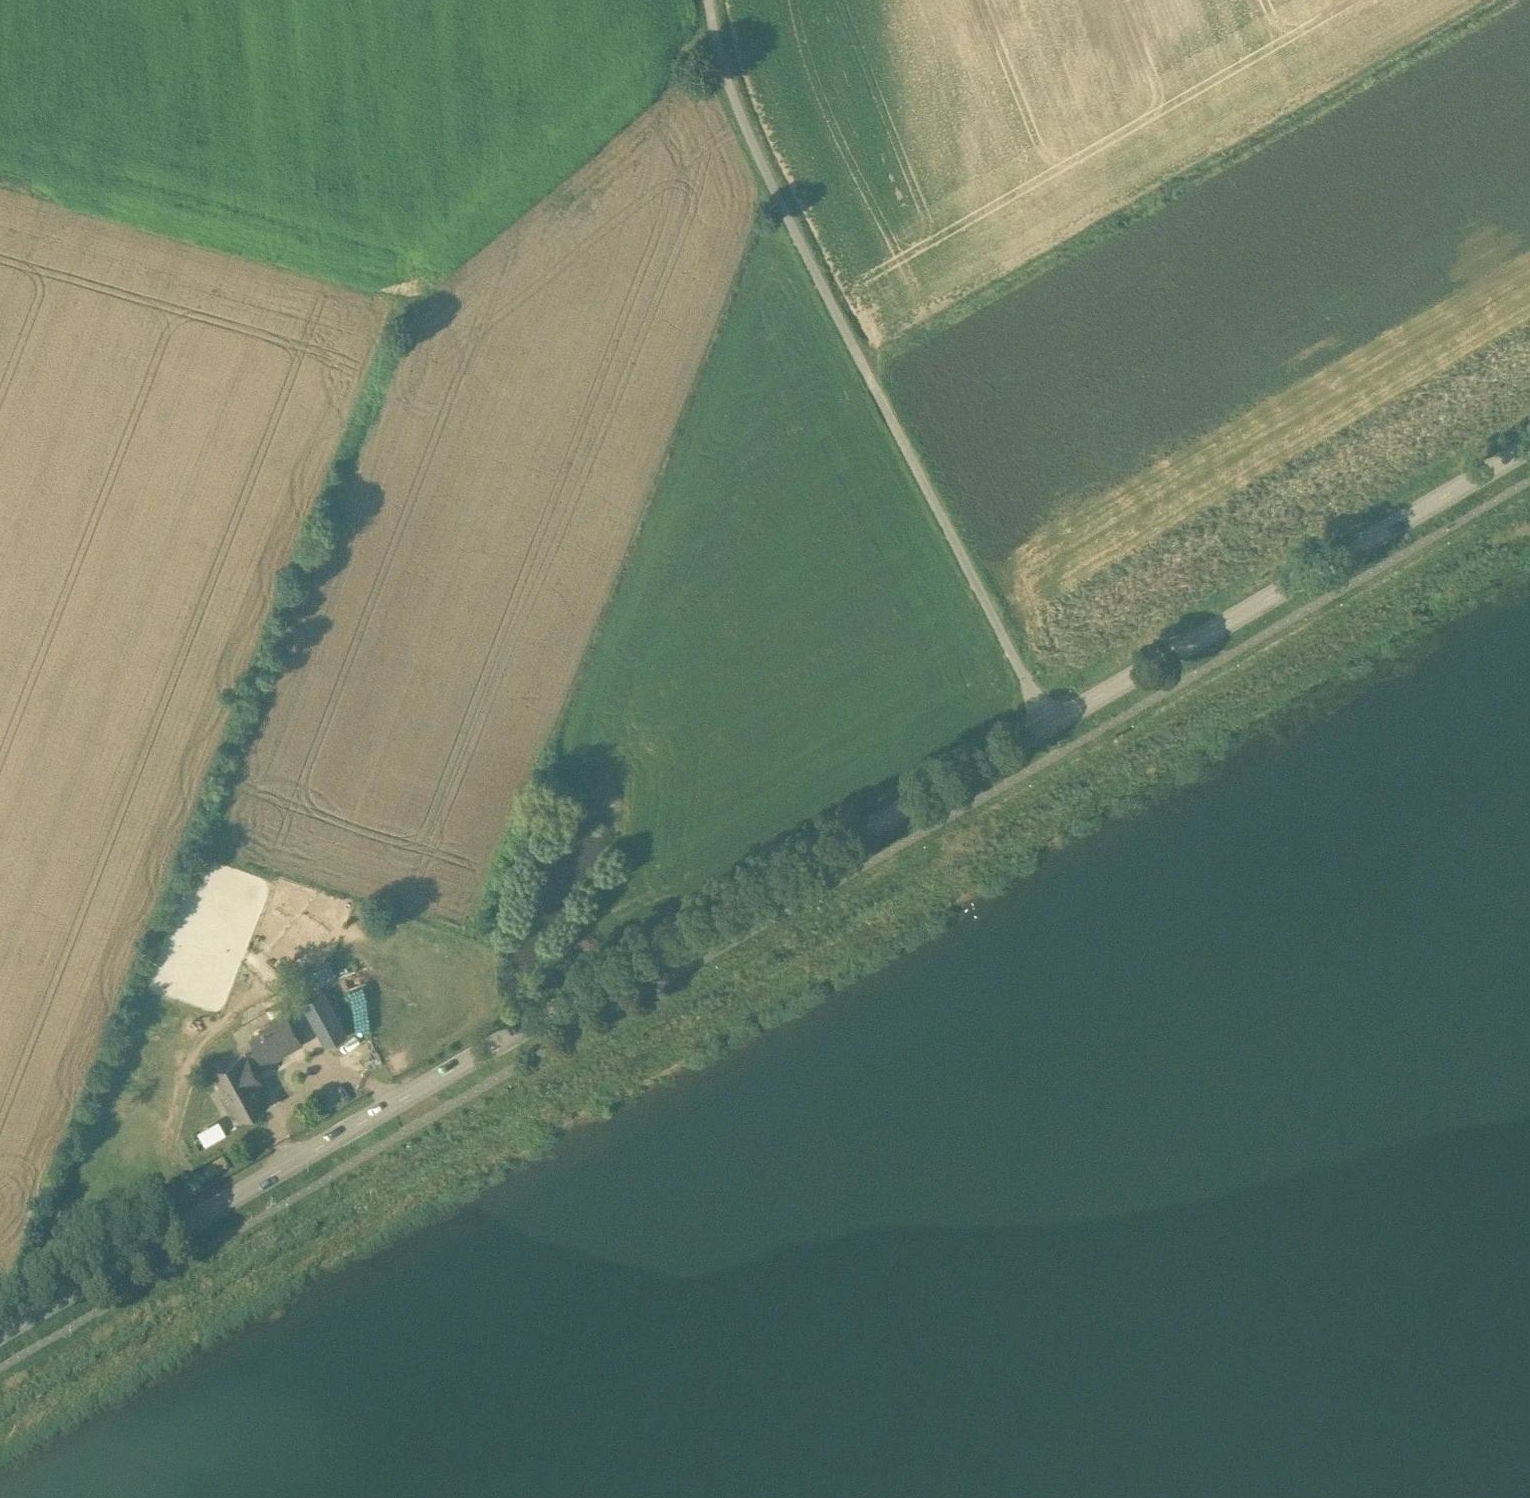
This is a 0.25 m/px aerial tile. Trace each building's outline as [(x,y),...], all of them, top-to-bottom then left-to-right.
[(325,990),(304,1001),(326,1044),(347,1032),(325,990)] [(257,1048),(246,1054),(214,1071),(227,1095),(223,1097),(230,1111),(234,1109),(239,1118),(268,1103),(258,1085),(262,1083),(261,1080),(254,1068),(264,1063),(265,1064),(304,1044),(286,1011),(272,1018),(274,1023),(250,1036),(257,1048)] [(199,1130),(206,1144),(227,1134),(220,1120),(199,1130)]
